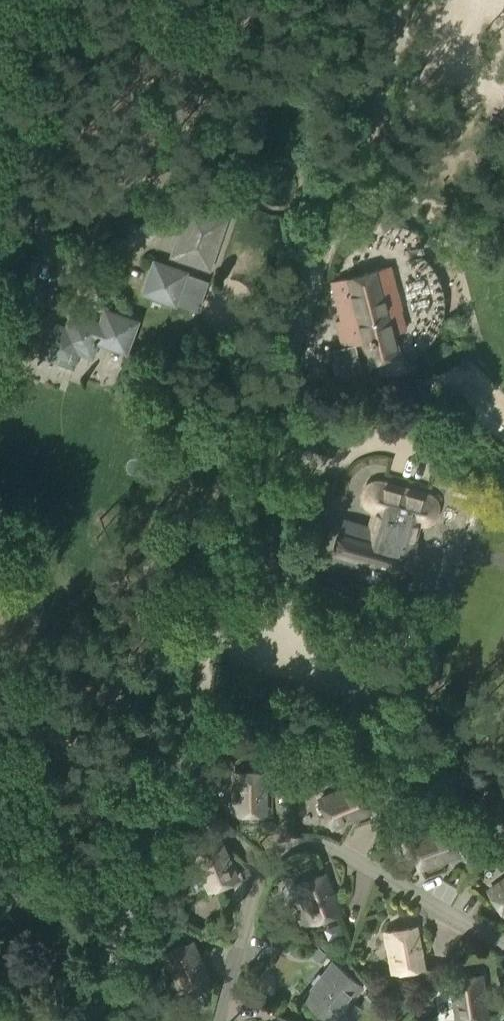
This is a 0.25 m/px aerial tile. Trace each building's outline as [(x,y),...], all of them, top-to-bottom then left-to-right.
[(191,201),(172,256),(211,269),(230,215),(191,201)] [(369,206),(366,217),(367,226),(374,232),(383,233),(393,226),(395,216),(394,208),(388,202),(377,202),(369,206)] [(153,257),(141,292),(176,304),(188,270),(153,257)] [(337,279),(330,281),(333,291),(341,320),(336,321),(342,344),(339,345),(331,347),(338,374),(362,368),(355,341),(361,339),(367,361),(377,359),(381,374),(409,366),(407,360),(399,349),(394,331),(405,328),(399,308),(402,307),(390,265),(337,279)] [(52,323),(42,353),(54,357),(57,350),(66,353),(69,346),(91,353),(96,339),(125,349),(135,319),(105,309),(100,323),(72,314),(67,328),(52,323)] [(500,309),(495,326),(503,328),(503,310),(500,309)] [(338,335),(328,338),(330,347),(341,344),(338,335)] [(343,519),(331,563),(404,583),(407,572),(410,571),(414,553),(413,551),(416,539),(414,538),(417,527),(429,524),(433,522),(435,520),(436,518),(438,516),(439,510),(439,503),(439,502),(438,499),(436,498),(435,496),(433,494),(431,493),(429,491),(427,491),(384,479),(382,478),(380,478),(378,478),(375,478),(373,479),(371,480),(369,480),(367,482),(365,484),(364,486),(362,488),(361,490),(360,493),(359,495),(359,497),(359,498),(359,500),(359,501),(360,503),(360,504),(361,505),(362,506),(363,508),(364,509),(366,510),(369,511),(366,525),(343,519)] [(264,771),(234,772),(235,812),(265,811),(264,771)] [(355,785),(318,802),(331,829),(367,812),(355,785)] [(443,828),(406,843),(417,870),(454,855),(443,828)] [(216,853),(189,865),(205,901),(232,889),(216,853)] [(449,860),(452,868),(466,863),(462,855),(449,860)] [(320,879),(293,891),(307,927),(335,916),(320,879)] [(488,892),(503,915),(503,880),(488,892)] [(414,927),(384,933),(391,972),(421,966),(414,927)] [(186,955),(159,967),(175,1004),(203,992),(186,955)] [(333,962),(304,997),(332,1019),(360,984),(333,962)] [(447,991),(452,1020),(483,1020),(477,986),(447,991)]
